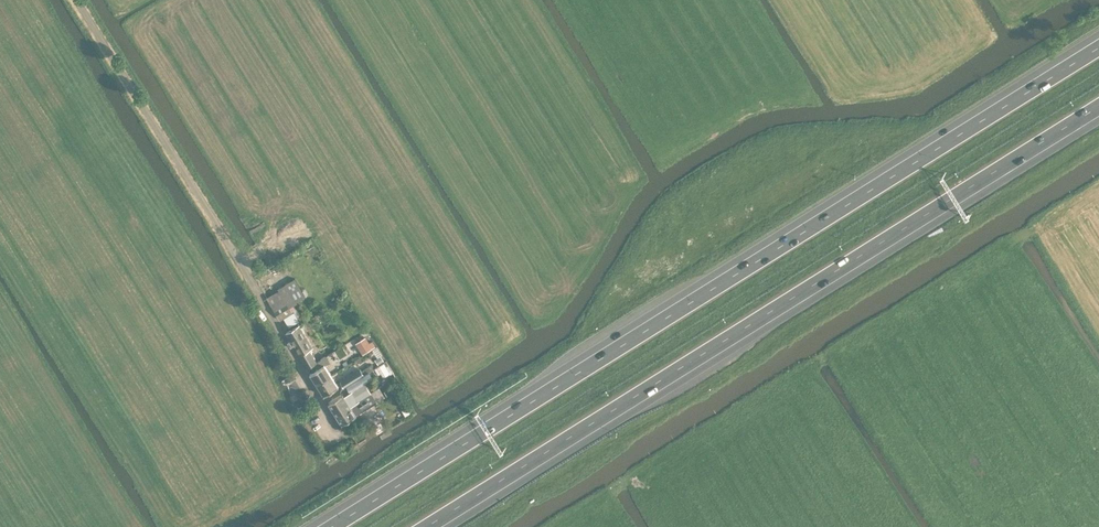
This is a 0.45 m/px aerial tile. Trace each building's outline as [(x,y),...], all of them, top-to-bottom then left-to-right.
[(295,278),(278,288),(280,290),(289,306),(296,302),(295,300),(305,295),(295,278)] [(280,290),(267,298),(280,319),(283,318),(284,317),(292,312),(289,306),(280,290)] [(292,312),(284,317),(289,326),(299,320),(294,311),(292,312)] [(290,330),(287,332),(308,367),(310,365),(317,361),(309,348),(314,346),(300,323),(290,330)] [(363,353),(372,347),(366,336),(357,342),(363,353)] [(310,365),(313,370),(310,372),(316,381),(331,372),(326,364),(330,361),(326,354),(321,357),(321,358),(317,361),(310,365)] [(383,362),(374,368),(379,374),(381,372),(384,377),(390,373),(383,362)] [(361,368),(341,381),(344,387),(365,374),(361,368)] [(331,372),(316,381),(323,393),(324,395),(327,392),(339,385),(331,372)] [(344,393),(329,403),(336,413),(370,392),(364,383),(348,392),(345,395),(344,393)] [(370,392),(336,413),(343,423),(357,414),(385,397),(382,392),(379,387),(370,392)]
